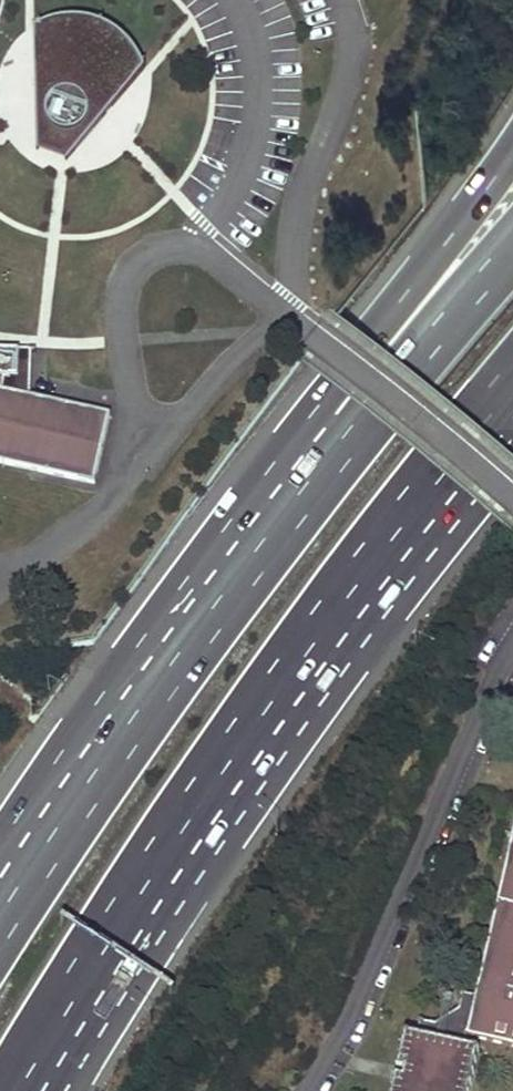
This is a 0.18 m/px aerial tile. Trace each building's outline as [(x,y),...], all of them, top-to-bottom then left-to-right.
[(52,17),(35,23),(40,143),(70,153),(145,64),(127,34),(112,22),(97,17),(75,14),(52,17)] [(110,415),(0,391),(0,515),(1,516),(7,493),(67,507),(74,479),(93,483),(110,415)] [(476,993),(462,990),(459,1007),(435,1021),(419,1017),(415,1033),(405,1031),(397,1066),(405,1068),(404,1072),(403,1076),(395,1073),(391,1090),(468,1090),(478,1048),(464,1044),(467,1034),(512,1045),(512,832),(476,993)]
